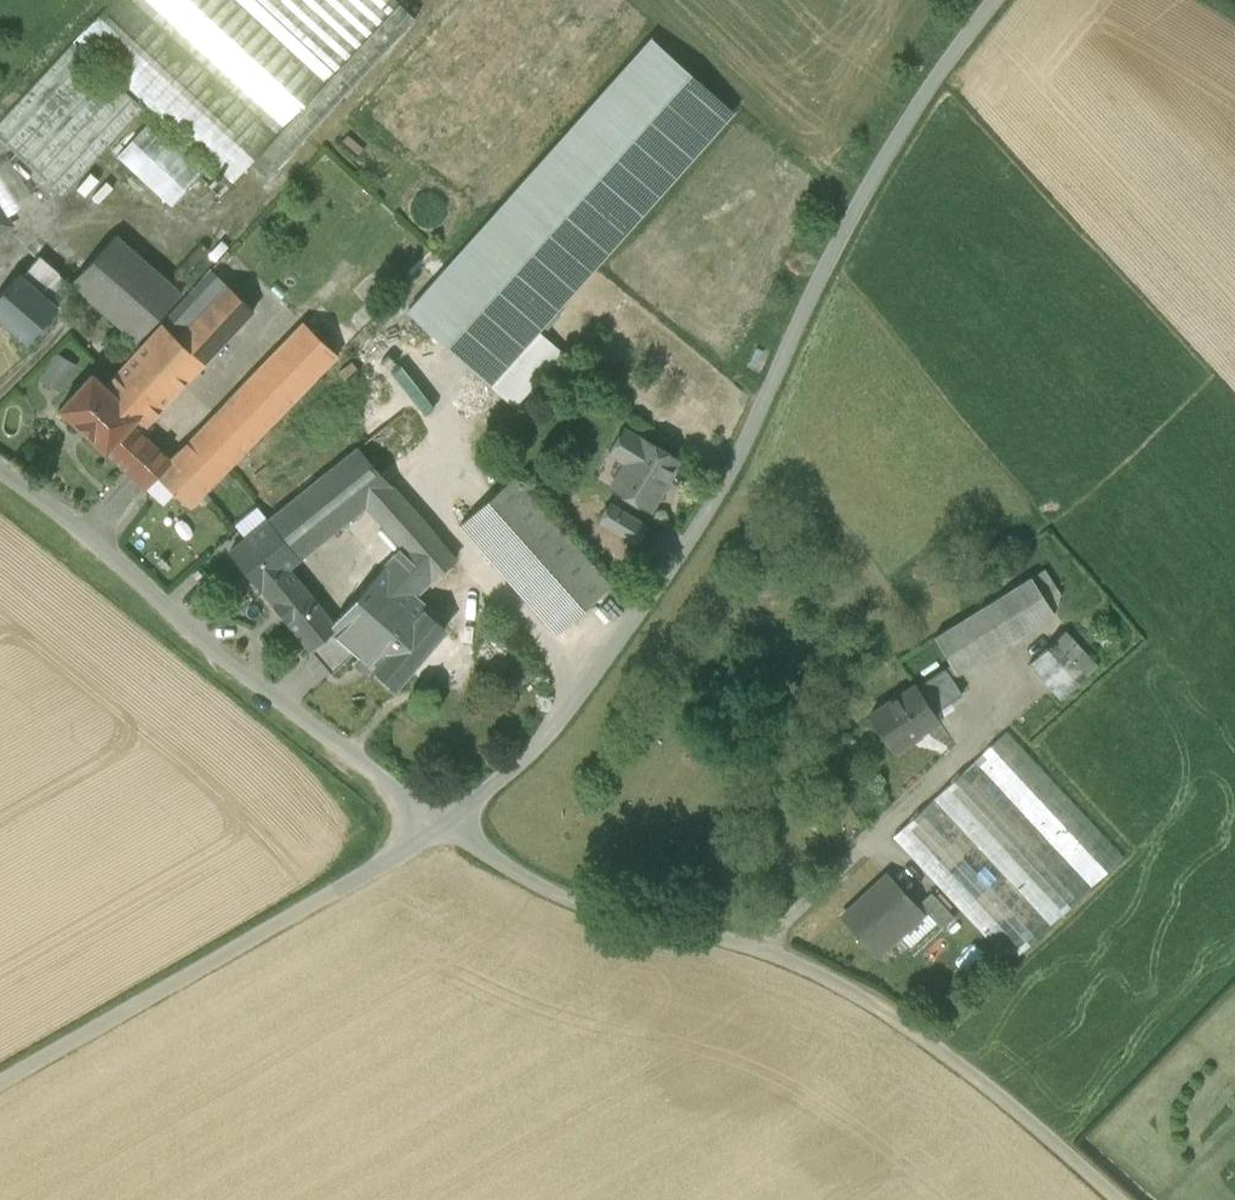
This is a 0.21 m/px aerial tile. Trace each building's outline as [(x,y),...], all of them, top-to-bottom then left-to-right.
[(394,0),(114,0),(76,40),(221,173),(232,184),(250,165),(400,5),(394,0)] [(400,5),(250,165),(266,179),(415,19),(399,4),(400,5)] [(732,113),(650,40),(409,310),(491,383),(732,113)] [(73,44),(0,123),(0,140),(61,197),(143,108),(73,44)] [(187,158),(148,123),(116,157),(171,208),(203,173),(187,158)] [(209,166),(193,151),(187,158),(203,173),(209,166)] [(221,173),(209,187),(220,197),(232,184),(221,173)] [(9,225),(0,211),(0,231),(9,225)] [(182,293),(116,236),(71,284),(137,341),(182,293)] [(40,256),(20,279),(39,295),(59,273),(40,256)] [(17,276),(0,295),(0,316),(29,341),(56,310),(39,295),(20,279),(17,276)] [(228,285),(178,338),(204,364),(254,311),(228,285)] [(355,338),(321,305),(304,323),(338,356),(355,338)] [(162,323),(105,385),(138,416),(139,416),(137,418),(146,426),(204,364),(178,338),(162,323)] [(303,323),(188,444),(221,477),(338,356),(304,323),(303,323)] [(61,354),(40,374),(60,394),(81,374),(61,354)] [(105,385),(92,373),(59,409),(106,452),(132,424),(137,418),(138,416),(105,385)] [(132,424),(106,452),(130,474),(156,446),(132,424)] [(642,438),(641,441),(631,435),(619,456),(628,461),(613,487),(649,509),(679,460),(642,438)] [(188,444),(170,459),(171,461),(204,494),(221,477),(188,444)] [(156,446),(130,474),(146,488),(157,476),(171,461),(170,459),(156,446)] [(358,448),(230,551),(262,591),(289,569),(366,506),(391,485),(358,448)] [(171,461),(157,476),(191,507),(204,494),(171,461)] [(611,586),(514,477),(460,526),(557,634),(611,586)] [(391,485),(366,506),(378,520),(404,499),(391,485)] [(404,499),(378,520),(392,535),(417,514),(404,499)] [(648,526),(610,503),(599,521),(636,544),(648,526)] [(456,558),(417,514),(392,535),(403,548),(432,580),(456,558)] [(335,625),(330,630),(331,631),(344,642),(367,662),(425,611),(411,599),(432,580),(403,548),(335,625)] [(262,591),(271,603),(299,581),(289,569),(262,591)] [(957,674),(1054,612),(1031,577),(934,637),(951,665),(957,674)] [(299,581),(271,603),(286,621),(313,598),(299,581)] [(335,625),(313,598),(286,621),(310,651),(311,650),(331,631),(330,630),(335,625)] [(425,611),(367,662),(396,687),(445,629),(425,611)] [(1066,630),(1028,665),(1061,700),(1098,665),(1066,630)] [(331,631),(311,650),(324,661),(344,642),(331,631)] [(951,665),(945,668),(951,677),(957,674),(951,665)] [(945,668),(916,686),(934,713),(962,695),(951,677),(945,668)] [(916,686),(869,716),(893,754),(912,741),(910,738),(938,720),(934,713),(916,686)] [(1006,732),(973,762),(1090,887),(1123,857),(1006,732)] [(973,762),(933,799),(1050,924),(1090,887),(973,762)] [(1050,924),(933,799),(892,837),(1009,962),(1050,924)] [(919,912),(886,876),(841,917),(877,955),(899,936),(896,933),(919,912)] [(918,904),(942,929),(954,917),(931,892),(918,904)] [(896,933),(899,936),(922,914),(919,912),(896,933)]
